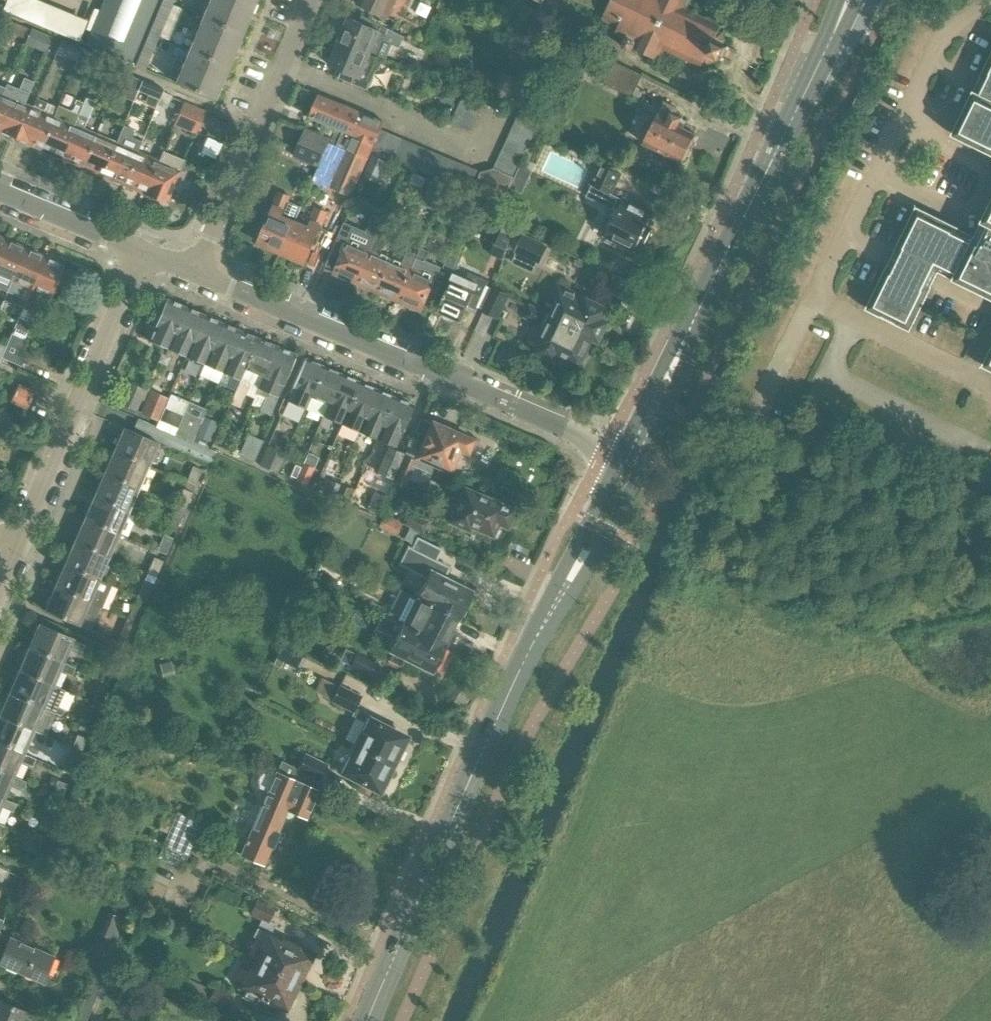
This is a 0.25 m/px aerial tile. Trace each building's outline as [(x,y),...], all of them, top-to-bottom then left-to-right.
[(3,11),(78,42),(86,21),(34,0),(7,0),(3,11)] [(84,45),(128,63),(155,0),(103,0),(84,45)] [(241,34),(255,2),(251,0),(211,0),(203,18),(241,34)] [(388,19),(397,0),(359,0),(357,5),(388,19)] [(555,18),(553,18),(557,10),(559,11),(564,0),(536,0),(541,2),(537,10),(535,9),(530,20),(552,31),(558,20),(555,18)] [(595,8),(598,0),(575,0),(595,8)] [(627,37),(623,44),(624,48),(629,51),(632,49),(634,47),(659,59),(664,48),(701,66),(703,61),(707,63),(715,61),(717,58),(724,61),(731,47),(724,43),(726,40),(723,33),(719,31),(722,25),(685,7),(688,0),(612,0),(603,19),(619,27),(616,32),(627,37)] [(170,6),(161,2),(152,23),(161,27),(170,6)] [(241,34),(203,18),(190,50),(228,66),(241,34)] [(360,23),(349,18),(338,42),(383,61),(382,58),(387,47),(382,46),(389,30),(362,18),(360,23)] [(161,27),(152,23),(143,44),(152,48),(161,27)] [(52,37),(30,28),(24,43),(45,52),(52,37)] [(343,70),(339,77),(369,90),(376,71),(379,70),(383,61),(338,42),(329,64),(343,70)] [(143,44),(134,66),(133,66),(143,70),(152,48),(143,44)] [(55,67),(77,76),(84,56),(63,48),(55,67)] [(228,66),(190,50),(176,83),(214,99),(228,66)] [(981,77),(974,91),(952,135),(990,155),(990,56),(981,77)] [(642,75),(611,60),(601,83),(632,97),(642,75)] [(137,93),(143,80),(122,72),(113,93),(133,101),(137,93)] [(0,102),(0,131),(16,138),(30,105),(25,103),(34,82),(24,77),(19,89),(8,84),(3,94),(0,102)] [(159,102),(164,88),(143,80),(137,93),(159,102)] [(167,109),(173,95),(164,91),(158,105),(167,109)] [(374,150),(375,146),(383,129),(385,122),(321,95),(312,117),(345,131),(338,146),(368,159),(369,160),(374,150)] [(458,106),(479,116),(484,104),(463,95),(458,106)] [(30,105),(16,138),(21,140),(41,148),(54,115),(58,107),(57,107),(34,97),(30,105)] [(75,124),(61,157),(82,166),(96,133),(84,128),(95,101),(87,97),(83,106),(79,114),(75,124)] [(174,126),(195,135),(204,112),(183,103),(174,126)] [(645,143),(664,152),(660,160),(675,168),(679,160),(683,162),(685,159),(687,160),(691,151),(690,150),(697,135),(684,129),(685,126),(680,124),(682,118),(674,114),(676,109),(665,103),(645,143)] [(54,115),(41,148),(61,157),(75,124),(79,114),(59,106),(58,107),(54,115)] [(454,115),(475,124),(479,116),(458,106),(454,115)] [(540,118),(520,109),(515,120),(535,129),(540,118)] [(454,115),(450,123),(471,132),(475,124),(454,115)] [(515,120),(510,131),(530,140),(535,129),(515,120)] [(117,142),(103,175),(110,178),(123,183),(138,151),(135,149),(128,147),(135,131),(123,126),(116,141),(117,142)] [(331,139),(307,129),(295,156),(319,167),(329,143),(331,139)] [(383,129),(375,146),(374,150),(384,154),(393,134),(383,129)] [(506,141),(526,150),(530,140),(510,131),(506,141)] [(96,133),(82,166),(103,175),(117,142),(116,141),(96,133)] [(395,159),(404,138),(393,134),(384,154),(395,159)] [(219,156),(225,142),(214,137),(207,151),(219,156)] [(404,138),(395,159),(405,163),(414,143),(404,138)] [(526,150),(506,141),(502,151),(521,160),(526,150)] [(329,143),(319,167),(313,180),(353,196),(368,159),(338,146),(329,143)] [(414,143),(405,163),(414,168),(423,147),(414,143)] [(423,147),(414,168),(424,172),(433,151),(423,147)] [(138,151),(123,183),(146,193),(159,160),(138,151)] [(433,151),(424,172),(434,176),(443,155),(433,151)] [(521,160),(502,151),(498,160),(517,169),(521,160)] [(146,193),(145,195),(166,204),(181,169),(185,160),(163,152),(159,160),(146,193)] [(443,155),(434,176),(437,177),(436,180),(442,183),(453,160),(443,155)] [(453,160),(442,183),(447,185),(448,182),(453,185),(462,164),(453,160)] [(494,169),(495,169),(513,178),(517,169),(498,160),(494,169)] [(606,242),(615,246),(618,240),(635,249),(638,243),(643,246),(652,230),(646,227),(647,225),(647,224),(652,214),(610,193),(620,173),(602,163),(592,183),(586,194),(618,210),(606,234),(609,236),(606,242)] [(462,164),(453,185),(463,189),(472,168),(462,164)] [(482,172),(481,172),(472,168),(463,189),(474,194),(482,172)] [(495,169),(482,172),(474,194),(501,206),(513,178),(495,169)] [(415,172),(409,186),(421,191),(427,177),(415,172)] [(435,182),(431,180),(421,204),(436,211),(447,185),(442,183),(436,180),(435,182)] [(260,243),(282,252),(297,219),(302,207),(289,201),(291,197),(281,193),(260,243)] [(486,200),(482,211),(497,218),(503,207),(486,200)] [(981,222),(982,222),(975,236),(974,236),(961,230),(961,229),(916,207),(895,251),(896,252),(889,265),(888,265),(866,309),(910,331),(933,286),(932,286),(938,273),(939,273),(953,279),(990,299),(990,203),(981,222)] [(514,225),(519,214),(503,207),(497,218),(514,225)] [(311,225),(297,219),(282,252),(306,263),(328,213),(318,209),(311,225)] [(344,224),(325,268),(358,282),(385,219),(374,214),(366,233),(344,224)] [(385,219),(358,282),(379,291),(393,260),(379,254),(392,222),(385,219)] [(503,225),(500,233),(491,253),(502,259),(515,230),(503,225)] [(516,252),(539,263),(546,248),(523,237),(516,252)] [(25,249),(7,241),(0,256),(0,288),(7,291),(25,249)] [(25,249),(7,291),(18,296),(14,304),(23,308),(45,258),(36,254),(37,252),(27,248),(26,250),(25,249)] [(419,256),(401,300),(422,309),(428,294),(436,297),(442,284),(435,281),(436,278),(436,276),(424,271),(428,263),(425,261),(429,252),(421,248),(418,256),(419,256)] [(393,260),(379,291),(401,300),(419,256),(418,256),(407,251),(402,264),(393,260)] [(443,269),(452,272),(458,258),(450,254),(443,269)] [(65,266),(45,258),(23,308),(31,311),(39,292),(52,297),(65,266)] [(466,278),(454,273),(438,310),(443,312),(442,315),(444,320),(447,323),(452,323),(457,322),(458,318),(463,320),(468,307),(476,311),(488,286),(479,282),(480,280),(467,275),(466,278)] [(561,303),(553,318),(592,336),(598,339),(606,322),(600,320),(605,309),(577,296),(579,293),(567,287),(566,290),(559,287),(553,299),(561,303)] [(483,309),(498,317),(509,297),(493,288),(483,309)] [(145,336),(144,338),(168,348),(187,307),(168,298),(156,326),(151,324),(145,336)] [(547,322),(550,310),(532,306),(529,318),(547,322)] [(187,307),(168,348),(187,357),(206,315),(187,307)] [(206,315),(187,357),(206,365),(224,323),(206,315)] [(19,317),(13,329),(6,346),(2,357),(22,367),(28,353),(23,351),(26,345),(23,343),(30,326),(27,321),(19,317)] [(540,352),(554,359),(558,351),(580,362),(592,336),(553,318),(547,330),(541,342),(544,344),(540,352)] [(224,323),(206,365),(223,372),(242,331),(224,323)] [(242,331),(223,372),(240,380),(242,380),(260,339),(242,331)] [(240,380),(230,405),(240,409),(250,385),(258,388),(260,389),(265,377),(278,346),(260,339),(242,380),(240,380)] [(260,389),(257,395),(266,398),(260,412),(270,416),(296,354),(278,346),(265,377),(260,389)] [(982,366),(990,371),(990,349),(982,366)] [(305,359),(287,401),(306,409),(307,406),(324,367),(305,359)] [(324,367),(307,406),(325,414),(342,375),(324,367)] [(325,414),(323,417),(341,424),(346,413),(347,413),(360,383),(342,375),(325,414)] [(125,390),(120,403),(137,411),(147,388),(129,380),(125,390)] [(346,413),(341,424),(359,432),(377,390),(360,383),(347,413),(346,413)] [(10,401),(26,408),(32,392),(16,386),(10,401)] [(150,390),(141,413),(159,420),(159,419),(165,407),(164,407),(168,398),(150,390)] [(377,390),(359,432),(376,439),(394,397),(377,390)] [(394,397),(376,439),(394,447),(399,436),(412,405),(394,397)] [(165,407),(159,419),(178,427),(183,415),(165,407)] [(0,415),(0,420),(16,426),(20,414),(2,408),(0,415)] [(178,427),(174,435),(193,443),(201,425),(200,425),(202,419),(184,412),(183,415),(178,427)] [(405,454),(393,482),(404,486),(412,466),(430,474),(434,465),(444,469),(443,472),(447,474),(458,449),(466,452),(472,440),(430,422),(418,450),(409,446),(405,454)] [(201,425),(193,443),(203,447),(204,447),(211,430),(201,425)] [(123,429),(114,451),(147,466),(157,443),(123,429)] [(162,429),(157,442),(213,466),(218,453),(204,447),(203,447),(193,443),(174,435),(162,429)] [(248,434),(239,456),(254,463),(263,441),(248,434)] [(266,447),(258,465),(277,473),(285,455),(266,447)] [(388,447),(371,487),(389,494),(393,482),(405,454),(388,447)] [(114,451),(104,474),(137,488),(147,466),(114,451)] [(292,461),(285,478),(295,482),(302,465),(292,461)] [(302,465),(295,482),(303,486),(311,469),(302,465)] [(193,466),(186,483),(195,486),(202,470),(193,466)] [(104,474),(94,496),(127,511),(137,488),(104,474)] [(331,481),(326,493),(336,497),(341,484),(331,481)] [(448,521),(467,530),(469,525),(491,535),(497,523),(506,527),(513,510),(463,487),(458,499),(451,496),(453,491),(449,489),(442,504),(454,509),(448,521)] [(176,505),(185,509),(192,493),(183,489),(176,505)] [(374,492),(367,510),(378,515),(386,496),(383,495),(374,491),(374,492)] [(94,496),(84,520),(117,534),(127,511),(94,496)] [(185,509),(176,505),(166,529),(175,533),(185,509)] [(401,522),(421,532),(425,523),(406,513),(401,522)] [(84,520),(75,542),(108,556),(117,534),(84,520)] [(163,534),(156,551),(166,555),(173,538),(163,534)] [(423,577),(425,580),(416,598),(459,619),(473,591),(445,578),(450,567),(436,560),(441,550),(416,537),(411,547),(407,545),(397,564),(423,577)] [(75,542),(65,565),(98,579),(108,556),(75,542)] [(154,558),(147,574),(156,577),(163,561),(154,558)] [(65,565),(55,588),(87,602),(100,608),(102,609),(112,585),(98,579),(65,565)] [(144,580),(137,596),(146,600),(153,584),(144,580)] [(55,588),(45,612),(77,626),(90,631),(100,608),(87,602),(55,588)] [(403,624),(446,645),(459,619),(416,598),(403,624)] [(135,603),(128,620),(136,623),(144,607),(135,603)] [(389,660),(402,666),(406,659),(432,672),(446,645),(403,624),(403,625),(382,614),(374,630),(395,640),(389,653),(392,655),(389,660)] [(72,638),(40,624),(29,649),(62,663),(68,647),(82,654),(85,645),(72,639),(72,638)] [(125,626),(117,643),(126,647),(134,630),(125,626)] [(344,648),(338,660),(368,675),(374,663),(344,648)] [(62,663),(29,649),(19,671),(52,685),(59,670),(72,676),(75,669),(62,663)] [(279,663),(299,673),(306,658),(286,649),(279,663)] [(174,675),(170,661),(159,664),(163,679),(174,675)] [(9,693),(42,708),(55,714),(61,716),(63,710),(58,708),(65,691),(52,685),(19,671),(9,693)] [(325,680),(318,693),(354,711),(361,698),(325,680)] [(99,685),(92,702),(101,706),(108,689),(99,685)] [(9,693),(0,715),(0,717),(45,737),(55,714),(42,708),(9,693)] [(0,717),(0,743),(23,753),(29,739),(42,745),(45,737),(0,717)] [(359,731),(363,733),(357,745),(393,763),(394,760),(399,759),(403,751),(400,747),(405,737),(370,719),(369,721),(365,719),(359,731)] [(77,735),(72,748),(81,752),(87,739),(77,735)] [(0,743),(0,770),(13,776),(19,761),(32,767),(36,759),(23,753),(0,743)] [(343,773),(378,791),(393,763),(357,745),(343,773)] [(281,761),(276,772),(297,781),(319,790),(319,789),(314,787),(318,779),(317,779),(323,765),(304,756),(299,769),(281,761)] [(68,758),(61,773),(70,777),(77,762),(68,758)] [(297,781),(276,772),(267,768),(260,773),(257,781),(258,789),(267,793),(240,855),(264,865),(272,847),(273,847),(279,833),(278,832),(284,817),(288,819),(293,817),(295,813),(307,818),(319,790),(297,781)] [(13,776),(0,770),(0,796),(3,798),(9,784),(22,790),(26,782),(13,776)] [(58,780),(52,794),(61,798),(68,784),(58,780)] [(0,796),(0,807),(13,813),(16,804),(3,798),(0,796)] [(177,812),(162,846),(189,857),(203,823),(177,812)] [(42,843),(29,838),(25,849),(38,854),(42,843)] [(27,900),(36,878),(24,872),(14,894),(27,900)] [(245,896),(240,908),(262,919),(268,922),(269,920),(274,909),(256,900),(255,901),(245,896)] [(296,945),(271,933),(276,924),(269,920),(268,922),(262,919),(253,936),(264,942),(255,960),(298,981),(311,955),(295,947),(296,945)] [(28,946),(30,941),(28,938),(14,932),(12,938),(9,937),(0,956),(0,963),(41,981),(52,956),(28,946)] [(104,979),(112,961),(102,957),(95,975),(104,979)] [(243,996),(255,1003),(258,996),(284,1009),(298,981),(255,960),(241,987),(246,989),(243,996)] [(75,1020),(87,1020),(104,979),(95,975),(75,1020)] [(182,993),(202,1002),(208,988),(188,979),(182,993)] [(207,1001),(226,1010),(232,997),(214,988),(207,1001)] [(35,1016),(0,1001),(0,1020),(33,1020),(35,1016)] [(207,1008),(202,1019),(206,1020),(223,1020),(225,1017),(207,1008)]
